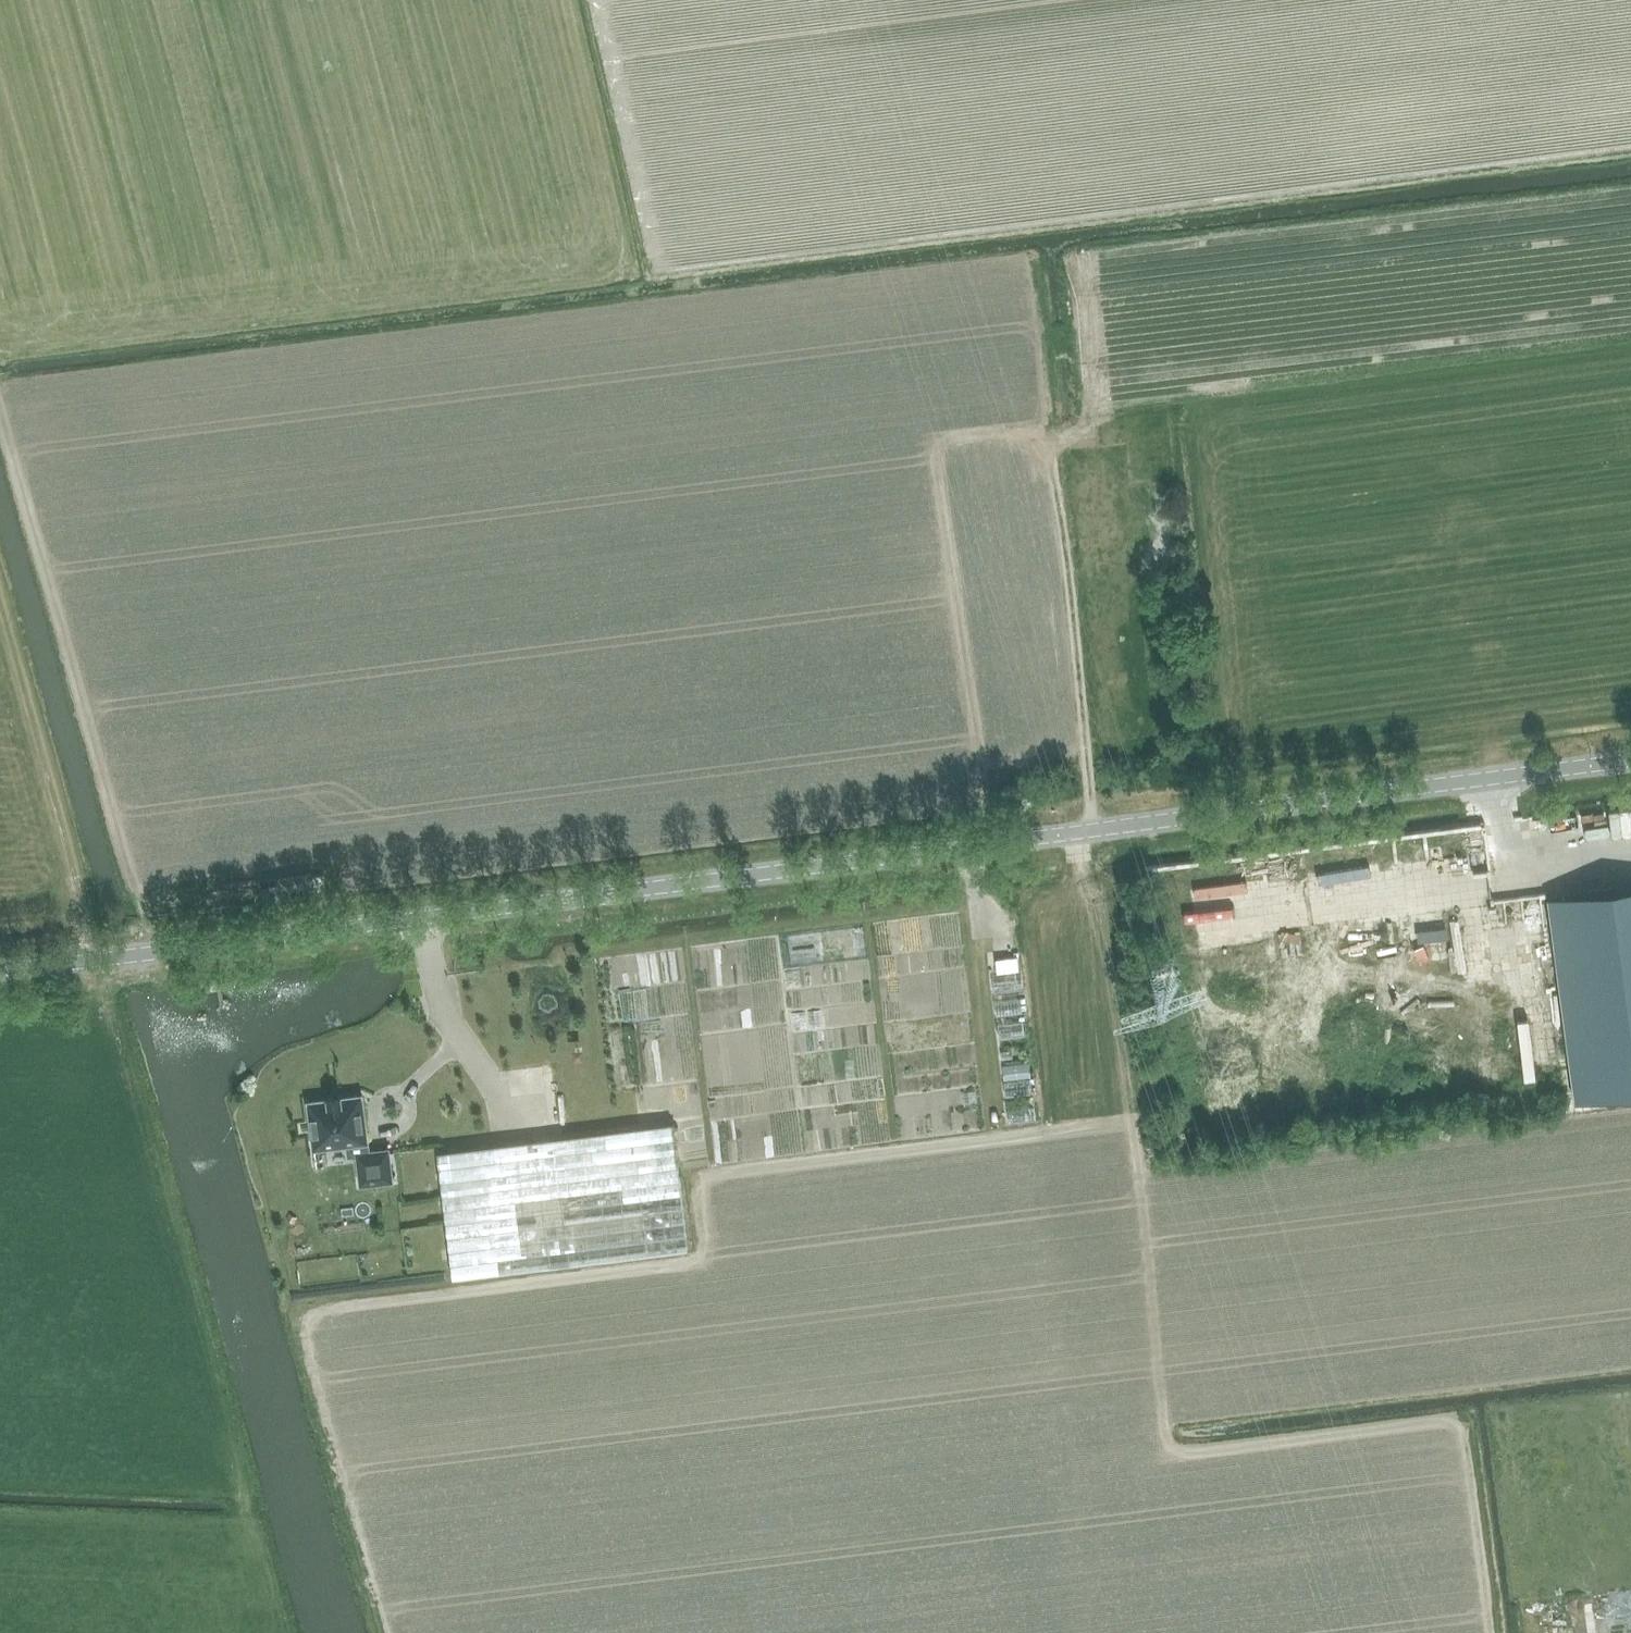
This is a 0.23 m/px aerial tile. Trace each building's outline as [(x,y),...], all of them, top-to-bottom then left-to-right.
[(1548,901),(1576,1107),(1630,1099),(1630,890),(1548,901)] [(349,1160),(359,1159),(358,1151),(369,1150),(362,1096),(363,1096),(363,1095),(342,1097),(342,1096),(328,1097),(328,1099),(308,1101),(308,1103),(309,1103),(315,1149),(347,1145),(349,1160)] [(678,1123),(438,1150),(452,1277),(693,1250),(678,1123)] [(369,1150),(358,1151),(359,1159),(362,1184),(394,1180),(390,1148),(369,1150)]
